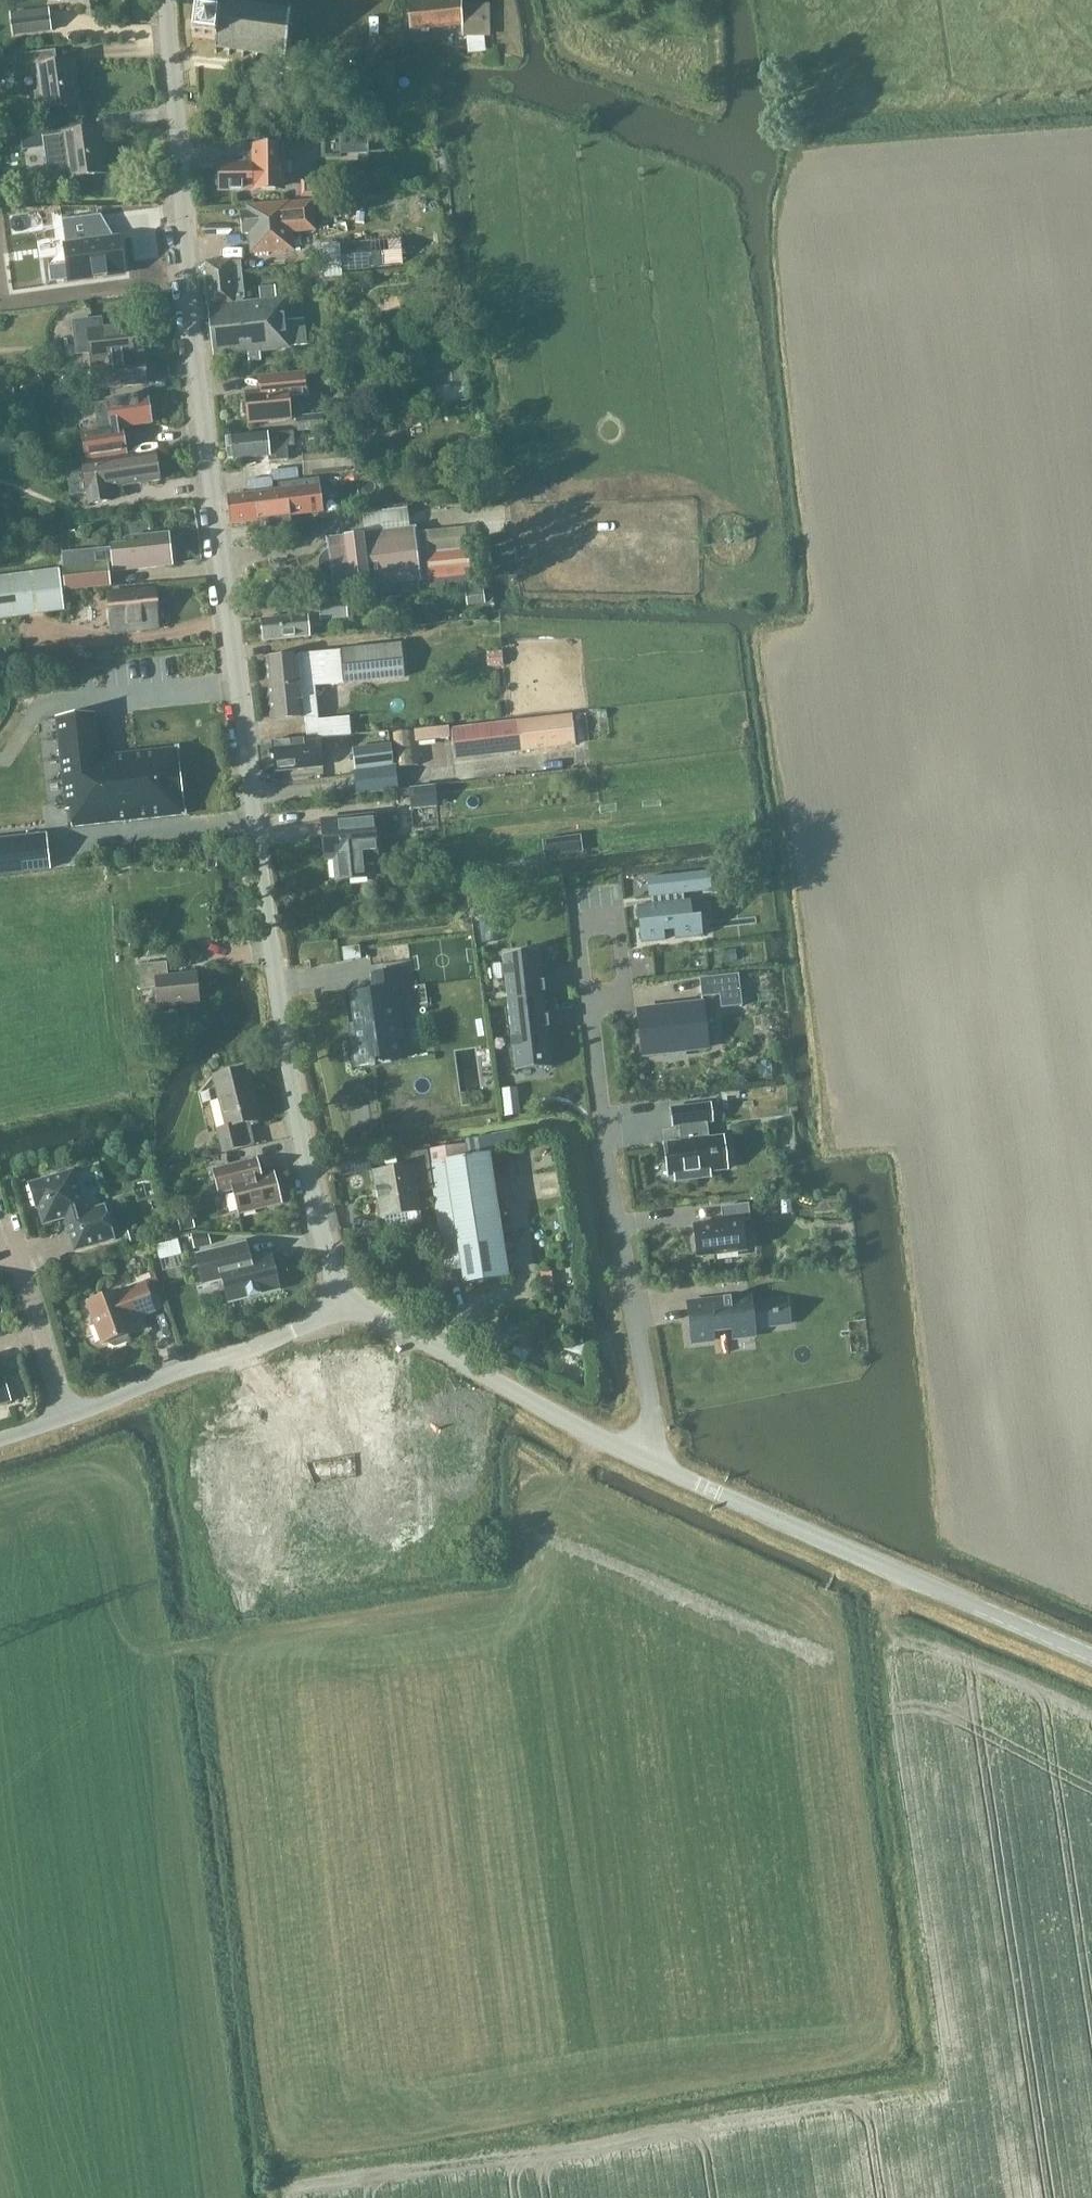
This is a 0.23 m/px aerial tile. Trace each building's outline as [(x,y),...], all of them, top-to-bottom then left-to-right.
[(461,5),(460,0),(432,0),(407,3),(410,32),(461,26),(463,38),(467,37),(468,51),(478,50),(478,37),(490,36),(489,4),(461,5)] [(284,60),(290,11),(192,3),(191,40),(216,43),(215,52),(284,60)] [(13,37),(51,33),(48,9),(9,13),(13,37)] [(72,59),(55,62),(54,51),(14,56),(16,71),(35,68),(41,112),(79,107),(72,59)] [(44,146),(49,181),(106,173),(100,129),(75,132),(73,119),(21,127),(24,149),(44,146)] [(366,138),(339,138),(339,153),(366,153),(366,138)] [(218,192),(284,191),(284,145),(243,145),(243,162),(217,162),(218,192)] [(327,195),(327,180),(302,180),(302,195),(327,195)] [(250,256),(294,252),(292,234),(316,231),(313,200),(246,206),(246,210),(240,211),(242,235),(248,234),(250,256)] [(67,264),(48,266),(50,283),(69,281),(100,277),(123,273),(119,239),(101,241),(98,216),(62,220),(61,220),(67,264)] [(342,270),(373,267),(370,242),(340,244),(342,270)] [(208,307),(244,303),(241,263),(231,264),(231,261),(204,263),(208,307)] [(305,320),(288,322),(286,299),(276,299),(275,288),(262,289),(263,301),(244,303),(208,307),(213,358),(248,354),(249,362),(260,361),(260,353),(290,349),(290,347),(307,345),(305,320)] [(139,347),(143,347),(141,325),(102,328),(101,316),(72,319),(75,353),(92,352),(95,388),(146,383),(144,359),(141,360),(139,347)] [(344,336),(359,334),(357,320),(342,322),(344,336)] [(334,359),(314,361),(315,373),(335,371),(334,359)] [(316,388),(334,385),(332,371),(315,374),(316,388)] [(288,398),(305,396),(303,374),(260,378),(261,392),(246,394),(246,401),(242,404),(243,414),(248,416),(249,424),(290,420),(288,398)] [(28,398),(45,388),(40,380),(24,390),(28,398)] [(125,453),(121,427),(151,423),(148,396),(95,403),(99,430),(82,433),(86,458),(125,453)] [(467,400),(456,401),(457,409),(468,408),(467,400)] [(62,419),(84,415),(82,405),(60,409),(62,419)] [(297,431),(323,429),(322,414),(296,416),(297,431)] [(125,431),(128,441),(146,437),(143,427),(125,431)] [(267,457),(268,461),(288,459),(287,447),(294,446),(293,432),(268,434),(231,437),(233,460),(267,457)] [(303,476),(355,471),(353,449),(301,454),(303,476)] [(108,487),(159,480),(156,454),(117,459),(117,460),(83,464),(88,503),(110,500),(108,487)] [(277,491),(227,498),(230,524),(257,521),(259,538),(293,534),(291,516),(323,512),(323,510),(321,511),(318,488),(320,488),(319,478),(277,483),(278,491),(277,491)] [(424,517),(460,515),(460,505),(423,507),(424,517)] [(381,507),(356,511),(359,527),(404,520),(403,513),(382,516),(381,507)] [(483,516),(484,532),(504,531),(503,515),(483,516)] [(335,592),(378,587),(378,594),(398,592),(397,584),(428,581),(429,590),(445,588),(445,587),(470,585),(469,576),(472,575),(469,550),(427,554),(424,531),(413,533),(413,529),(327,540),(328,547),(326,548),(323,549),(321,551),(319,553),(318,556),(317,558),(317,561),(317,564),(317,567),(319,569),(320,572),(322,574),(324,575),(327,577),(330,577),(333,578),(335,592)] [(114,572),(173,567),(169,532),(124,536),(125,545),(111,547),(114,572)] [(110,586),(107,563),(62,567),(65,591),(110,586)] [(63,612),(58,571),(0,579),(0,621),(63,612)] [(110,635),(158,630),(153,589),(106,595),(110,635)] [(468,605),(485,602),(484,591),(466,593),(468,605)] [(345,601),(318,604),(320,622),(321,622),(348,619),(345,601)] [(307,614),(261,620),(263,642),(310,637),(309,627),(322,625),(321,622),(320,622),(318,604),(306,605),(307,614)] [(221,639),(222,628),(205,626),(204,637),(221,639)] [(266,692),(314,688),(405,677),(401,646),(263,659),(266,692)] [(113,651),(95,652),(96,661),(114,659),(113,651)] [(503,651),(492,652),(493,666),(504,665),(503,651)] [(307,740),(320,739),(350,736),(349,719),(318,721),(314,688),(266,692),(269,722),(304,719),(307,740)] [(185,818),(178,750),(94,761),(89,715),(55,718),(63,811),(69,811),(71,828),(185,818)] [(454,761),(575,747),(572,716),(451,729),(453,751),(454,761)] [(412,730),(414,741),(450,738),(448,726),(412,730)] [(416,765),(414,741),(412,730),(393,732),(397,767),(400,767),(416,765)] [(275,775),(323,769),(320,739),(307,740),(273,743),(275,775)] [(355,769),(392,766),(390,744),(353,748),(355,769)] [(356,794),(402,790),(400,767),(397,767),(354,771),(356,794)] [(437,807),(435,786),(409,789),(411,810),(437,807)] [(336,881),(369,878),(367,859),(378,858),(374,818),(321,823),(325,861),(333,860),(336,881)] [(0,839),(0,874),(49,869),(46,835),(0,839)] [(640,941),(640,943),(664,940),(664,932),(674,931),(675,939),(702,936),(702,934),(700,934),(698,919),(700,919),(700,917),(687,918),(685,902),(690,901),(689,900),(683,900),(683,894),(688,893),(688,892),(686,892),(684,876),(709,873),(709,871),(646,878),(646,880),(649,880),(650,896),(648,896),(648,898),(651,898),(651,904),(636,906),(636,907),(639,907),(642,941),(640,941)] [(507,1005),(544,1001),(539,951),(502,955),(507,1005)] [(195,975),(167,978),(165,964),(137,967),(140,991),(155,989),(157,1008),(198,1004),(195,975)] [(406,990),(403,971),(370,974),(374,990),(352,993),(355,1024),(349,1026),(355,1067),(400,1060),(396,1039),(402,1038),(400,1023),(434,1018),(432,1009),(401,1014),(398,991),(406,990)] [(700,979),(699,979),(701,997),(719,995),(740,993),(738,975),(717,977),(700,979)] [(414,995),(416,1007),(427,1006),(425,994),(414,995)] [(552,1067),(544,1001),(507,1005),(515,1071),(517,1071),(516,1064),(537,1062),(537,1064),(543,1063),(543,1061),(549,1061),(550,1067),(552,1067)] [(643,1055),(707,1047),(702,1004),(638,1011),(643,1055)] [(248,1124),(260,1121),(247,1069),(213,1078),(226,1129),(217,1131),(222,1154),(254,1146),(248,1124)] [(517,1088),(500,1090),(503,1117),(520,1115),(517,1088)] [(673,1126),(676,1126),(678,1142),(664,1144),(668,1177),(675,1176),(675,1181),(710,1177),(709,1172),(725,1170),(721,1137),(709,1139),(707,1122),(712,1122),(710,1104),(671,1109),(673,1126)] [(489,1136),(466,1140),(466,1142),(468,1157),(482,1155),(491,1154),(490,1148),(513,1144),(511,1137),(511,1131),(489,1135),(489,1136)] [(278,1140),(257,1145),(260,1157),(281,1152),(278,1140)] [(466,1142),(426,1150),(428,1166),(429,1166),(469,1161),(468,1157),(466,1142)] [(407,1169),(374,1175),(381,1219),(418,1212),(415,1184),(430,1182),(428,1166),(426,1150),(410,1154),(410,1156),(405,1157),(407,1169)] [(469,1161),(429,1166),(430,1182),(445,1271),(462,1268),(464,1280),(500,1275),(497,1252),(500,1252),(498,1242),(495,1242),(482,1155),(468,1157),(469,1161)] [(260,1176),(256,1160),(214,1170),(219,1192),(233,1189),(239,1213),(280,1203),(279,1197),(281,1192),(279,1182),(274,1180),(273,1173),(260,1176)] [(85,1211),(80,1194),(73,1171),(28,1184),(35,1209),(37,1208),(42,1225),(64,1219),(74,1252),(115,1239),(105,1205),(85,1211)] [(555,1184),(536,1186),(538,1197),(556,1194),(555,1184)] [(775,1201),(763,1201),(764,1215),(776,1214),(775,1201)] [(741,1221),(750,1220),(748,1204),(721,1208),(723,1222),(694,1225),(698,1256),(745,1251),(741,1221)] [(190,1213),(176,1217),(180,1232),(194,1228),(190,1213)] [(133,1230),(123,1233),(127,1245),(136,1242),(133,1230)] [(208,1236),(191,1236),(194,1248),(210,1245),(208,1236)] [(156,1260),(180,1253),(175,1237),(151,1244),(156,1260)] [(227,1303),(281,1290),(271,1252),(250,1257),(247,1242),(195,1254),(202,1285),(222,1280),(227,1303)] [(148,1272),(145,1278),(147,1282),(151,1281),(156,1279),(153,1270),(148,1272)] [(151,1281),(147,1282),(150,1291),(159,1288),(156,1279),(151,1281)] [(117,1291),(86,1303),(102,1343),(108,1341),(109,1344),(115,1347),(126,1343),(128,1337),(127,1334),(133,1332),(128,1321),(154,1311),(144,1283),(118,1293),(117,1291)] [(713,1333),(776,1325),(773,1301),(750,1304),(749,1297),(688,1304),(691,1323),(695,1323),(697,1342),(714,1340),(713,1333)] [(294,1469),(383,1465),(378,1357),(290,1361),(294,1469)] [(4,1383),(3,1380),(0,1370),(0,1404),(10,1401),(4,1383)] [(460,1405),(422,1405),(423,1439),(410,1439),(410,1463),(423,1463),(423,1474),(460,1473),(460,1405)] [(276,1512),(279,1466),(228,1463),(225,1509),(276,1512)] [(385,1551),(384,1524),(349,1525),(350,1552),(385,1551)]
